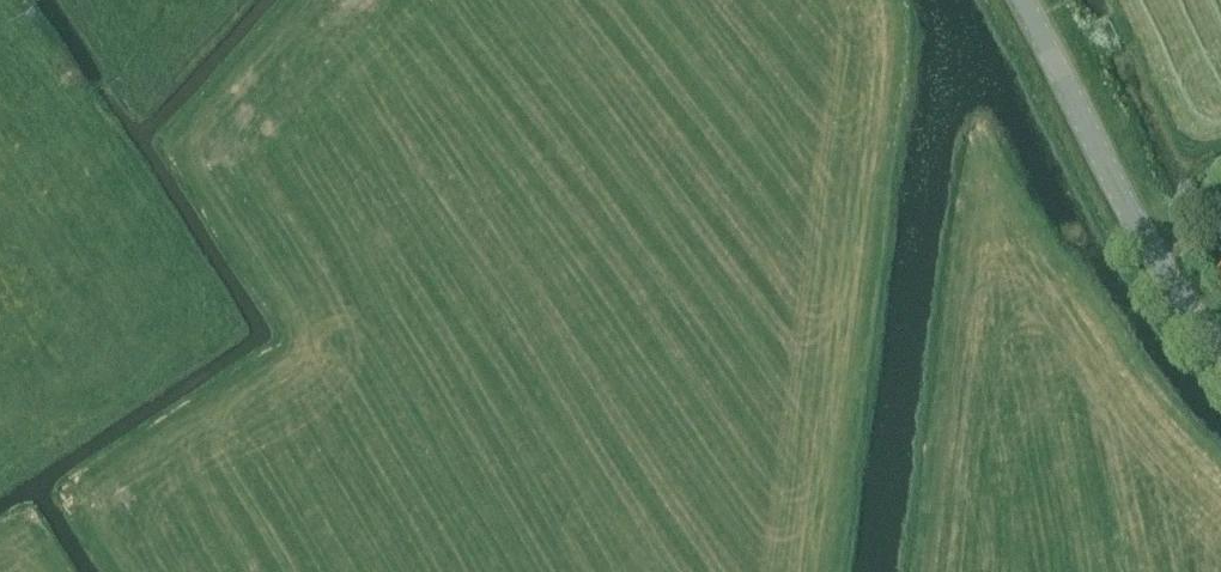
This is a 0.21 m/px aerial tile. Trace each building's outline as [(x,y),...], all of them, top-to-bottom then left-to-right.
[(1213,274),(1220,283),(1220,267),(1213,274)]
